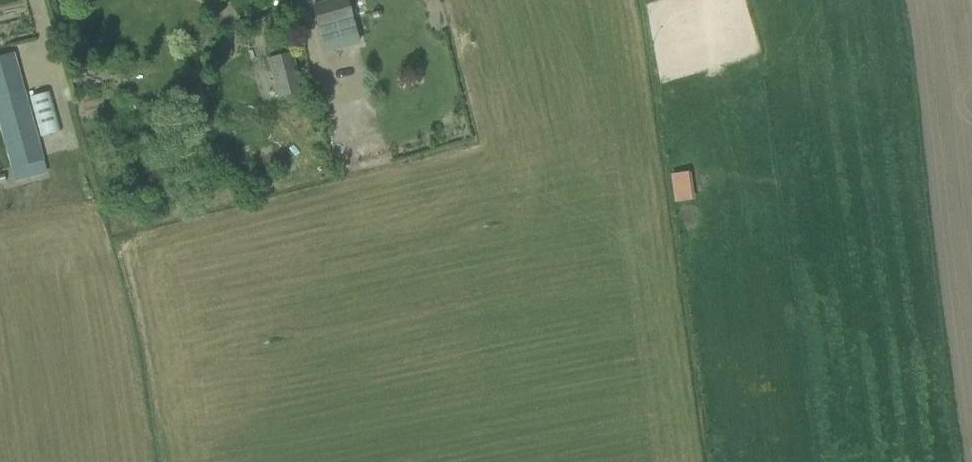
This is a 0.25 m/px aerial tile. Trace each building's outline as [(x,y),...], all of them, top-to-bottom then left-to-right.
[(312,6),(323,44),(331,41),(357,34),(353,19),(357,18),(353,3),(350,4),(349,0),(335,0),(312,6)] [(292,53),(268,59),(279,98),(302,92),(292,53)] [(0,59),(0,129),(11,170),(13,170),(16,182),(47,174),(44,161),(14,55),(0,59)] [(51,93),(30,99),(41,138),(62,132),(51,93)] [(691,171),(671,174),(676,201),(696,198),(691,171)]
